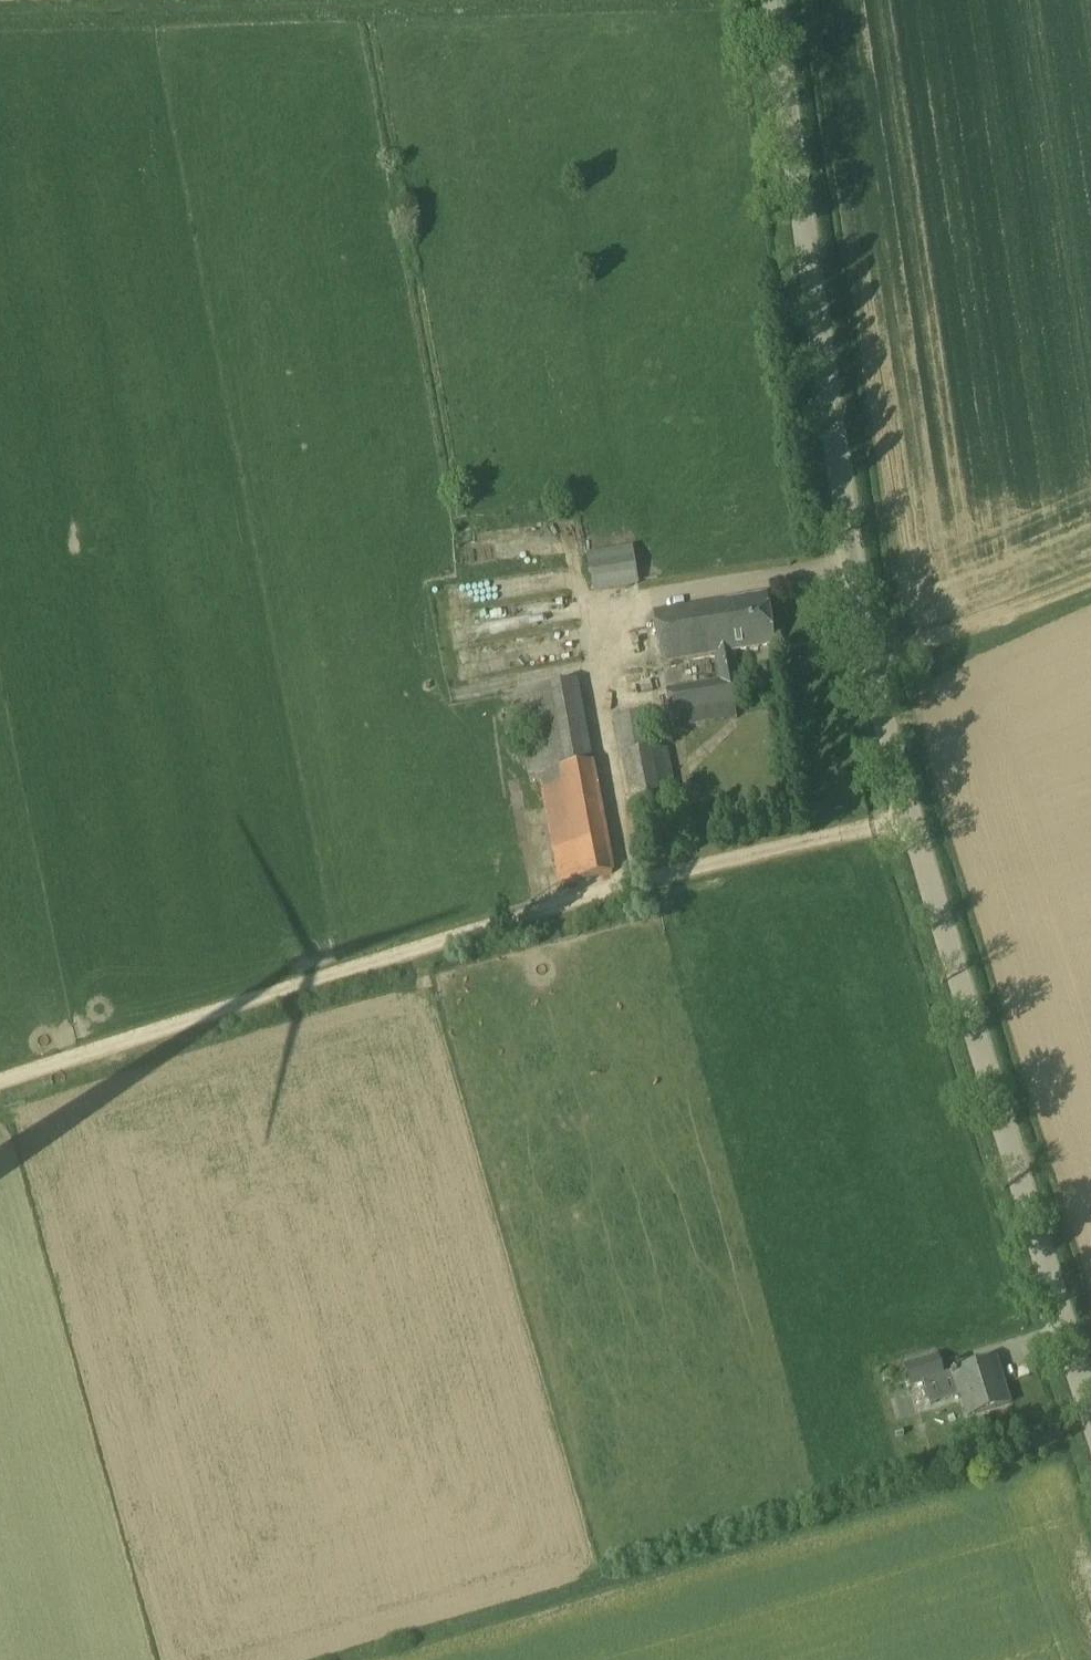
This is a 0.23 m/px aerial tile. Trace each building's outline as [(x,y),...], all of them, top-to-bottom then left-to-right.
[(632,548),(587,555),(594,594),(639,586),(632,548)] [(742,703),(734,654),(774,648),(766,597),(654,615),(662,666),(712,658),(716,682),(666,691),(672,731),(737,721),(735,706),(742,703)] [(527,779),(538,777),(558,886),(615,876),(595,764),(593,764),(578,682),(512,694),(527,779)] [(668,750),(653,753),(646,714),(614,720),(631,814),(678,804),(668,750)] [(938,1356),(905,1366),(912,1389),(945,1379),(938,1356)] [(954,1375),(967,1419),(1010,1406),(1003,1387),(998,1388),(990,1364),(954,1375)]
